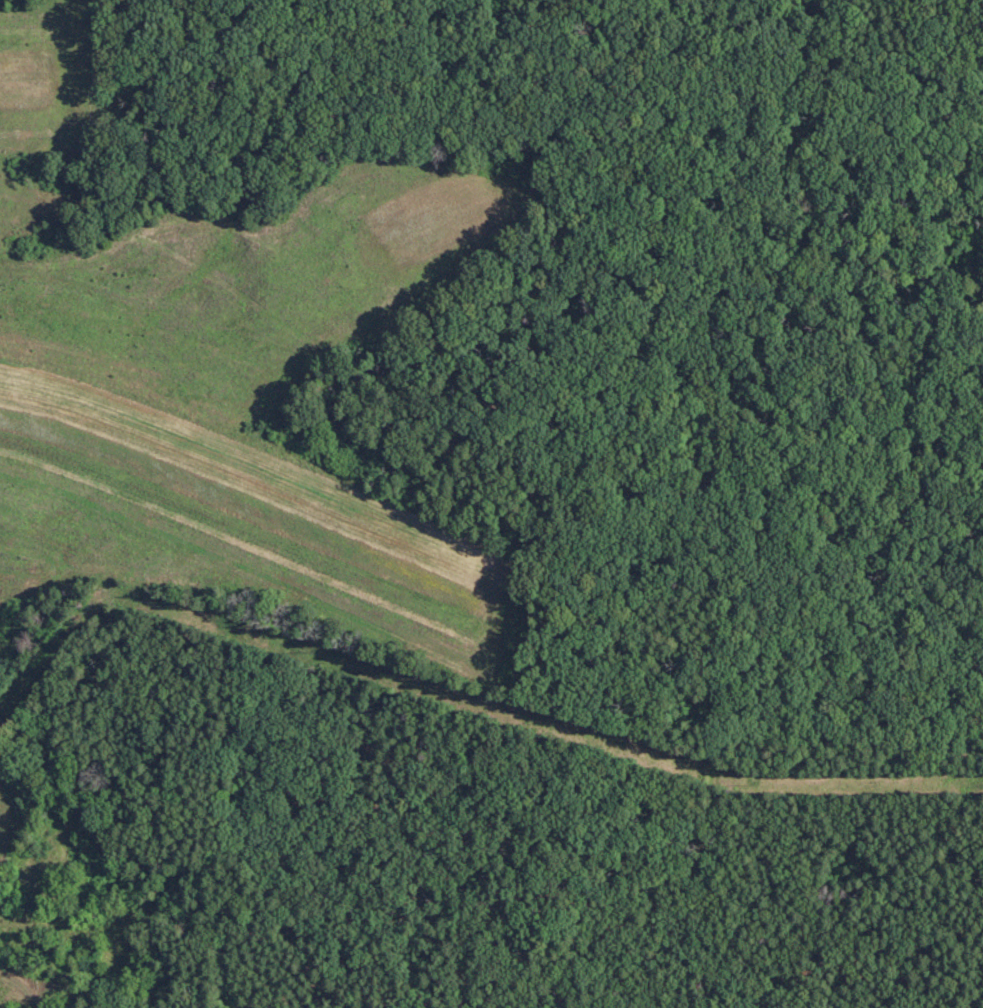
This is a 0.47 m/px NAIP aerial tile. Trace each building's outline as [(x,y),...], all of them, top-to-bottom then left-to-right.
[(13,1002),(8,987),(0,990),(0,1006),(13,1002)]
